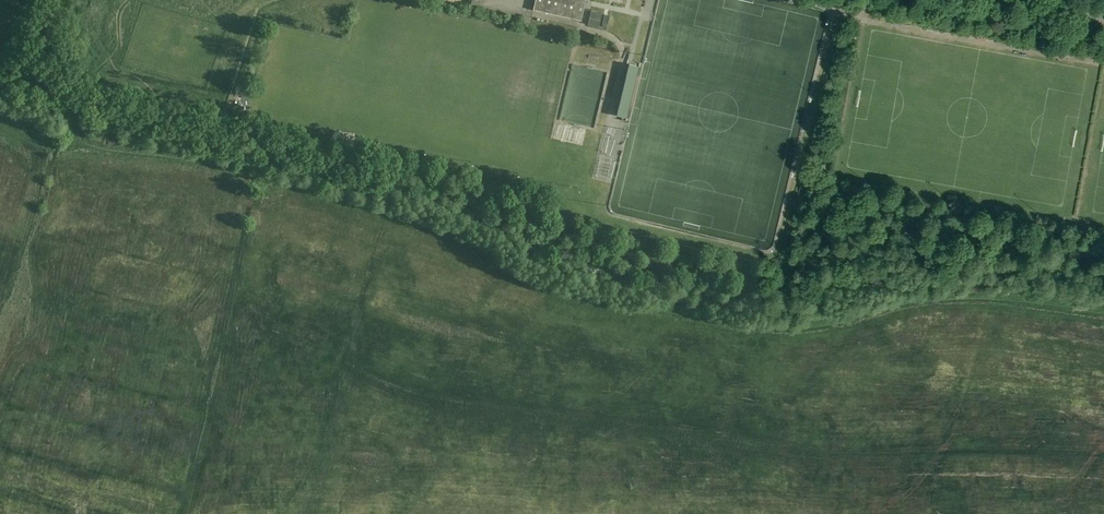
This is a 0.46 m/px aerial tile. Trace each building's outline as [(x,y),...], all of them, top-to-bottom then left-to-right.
[(529,19),(578,30),(585,0),(533,0),(529,19)] [(591,11),(588,24),(599,26),(602,14),(591,11)] [(615,109),(624,111),(634,60),(625,59),(615,109)]
